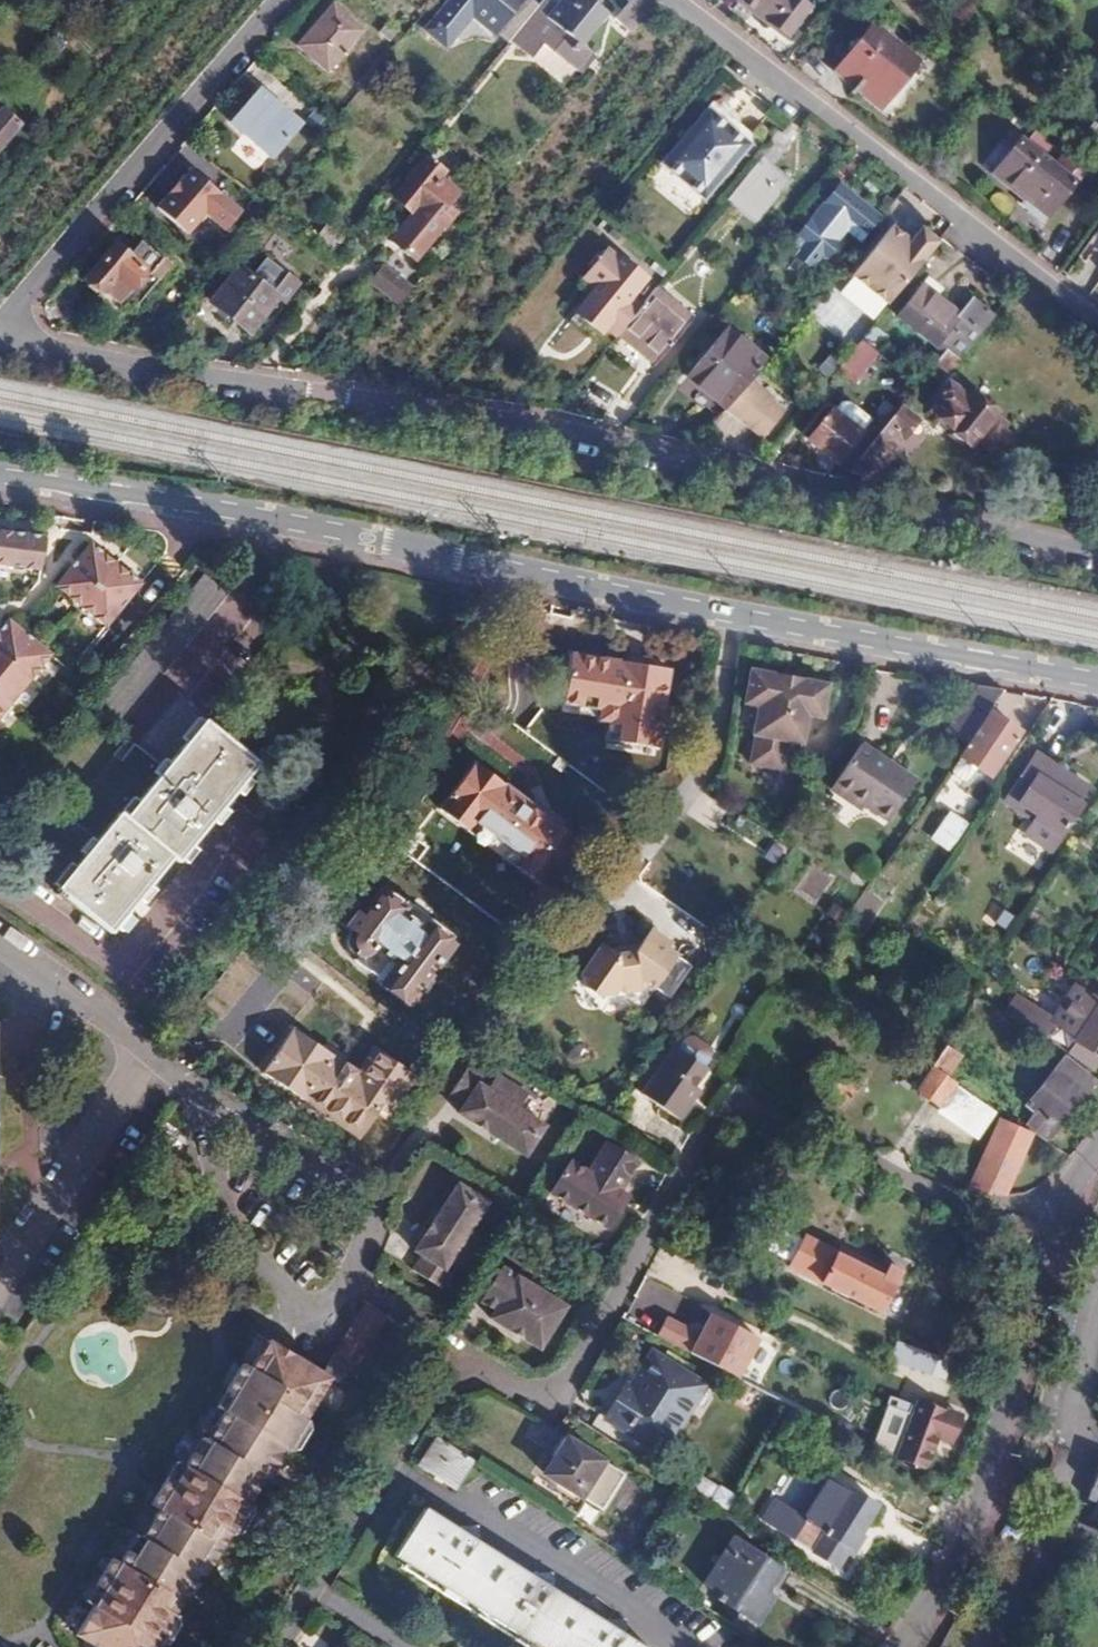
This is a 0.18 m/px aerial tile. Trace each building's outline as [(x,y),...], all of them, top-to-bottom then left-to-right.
[(513,39),(523,27),(543,2),(540,0),(451,0),(429,29),(448,44),(473,14),(496,31),(499,28),(513,39)] [(543,2),(523,27),(578,69),(592,51),(582,43),(606,11),(592,0),(559,0),(552,10),(543,2)] [(543,2),(552,10),(559,0),(544,0),(543,2)] [(801,0),(743,0),(789,36),(812,8),(801,0)] [(365,30),(335,4),(297,47),(328,73),(365,30)] [(920,57),(870,18),(832,67),(882,106),(920,57)] [(300,124),(261,91),(234,122),(273,156),(300,124)] [(715,96),(709,103),(752,139),(757,133),(715,96)] [(752,139),(709,103),(662,158),(703,195),(752,139)] [(4,110),(0,114),(0,150),(22,125),(4,110)] [(794,134),(783,125),(758,157),(769,166),(794,134)] [(1038,158),(1047,145),(1034,135),(1024,146),(1016,141),(992,173),(1032,205),(1028,209),(1044,222),(1073,185),(1038,158)] [(448,175),(426,157),(389,205),(410,222),(387,250),(414,272),(440,239),(441,240),(455,222),(449,217),(465,197),(443,180),(448,175)] [(758,157),(724,200),(753,223),(787,180),(769,166),(758,157)] [(703,195),(662,158),(652,170),(693,206),(703,195)] [(255,196),(211,161),(197,180),(240,214),(255,196)] [(862,243),(879,221),(837,188),(824,204),(827,206),(812,225),(810,223),(799,236),(801,238),(794,247),(799,252),(796,256),(811,268),(822,255),(827,259),(838,246),(833,242),(844,230),(862,243)] [(322,223),(313,236),(331,248),(340,235),(322,223)] [(890,304),(940,242),(923,229),(913,242),(893,226),(854,276),(890,304)] [(908,233),(905,236),(913,242),(915,238),(908,233)] [(93,306),(103,315),(110,308),(122,318),(152,285),(146,280),(159,265),(137,246),(124,260),(110,248),(74,289),(78,293),(75,297),(87,307),(93,306)] [(605,325),(617,335),(638,308),(626,299),(643,278),(618,258),(615,261),(603,251),(598,256),(596,253),(588,264),(591,266),(604,276),(590,294),(579,309),(603,328),(605,325)] [(811,268),(796,256),(791,262),(806,273),(811,268)] [(237,271),(209,306),(248,336),(276,302),(282,307),(297,288),(265,263),(250,282),(237,271)] [(604,276),(591,266),(577,283),(590,294),(604,276)] [(385,270),(372,285),(399,307),(413,292),(385,270)] [(962,360),(995,317),(972,300),(961,313),(938,296),(941,291),(927,281),(899,318),(945,353),(948,350),(962,360)] [(638,308),(617,335),(657,367),(694,321),(654,289),(638,308)] [(110,308),(103,315),(116,326),(122,318),(110,308)] [(597,335),(603,328),(579,309),(573,316),(597,335)] [(887,332),(876,323),(862,341),(873,350),(887,332)] [(682,383),(722,415),(752,378),(756,373),(716,341),(682,383)] [(862,341),(841,367),(856,378),(876,353),(873,350),(862,341)] [(945,353),(932,369),(946,380),(962,360),(948,350),(945,353)] [(949,386),(932,407),(953,423),(946,431),(972,450),(979,442),(989,450),(1009,424),(968,393),(964,398),(949,386)] [(743,389),(722,415),(758,445),(779,418),(743,389)] [(834,467),(840,461),(854,443),(866,428),(836,404),(805,443),(834,467)] [(953,423),(932,407),(926,415),(946,431),(953,423)] [(865,453),(851,470),(869,484),(881,468),(877,465),(897,440),(902,443),(917,426),(898,412),(865,453)] [(840,461),(851,470),(865,453),(854,443),(840,461)] [(49,531),(0,523),(0,557),(44,563),(49,531)] [(60,580),(109,620),(144,578),(94,538),(60,580)] [(53,648),(11,613),(0,627),(0,713),(53,648)] [(669,668),(569,655),(562,706),(597,711),(596,724),(616,726),(613,743),(658,749),(669,668)] [(828,687),(751,672),(744,705),(759,708),(753,736),(756,737),(751,765),(783,772),(788,743),(802,746),(807,718),(822,720),(828,687)] [(968,744),(1000,698),(979,694),(952,732),(968,744)] [(261,760),(207,716),(127,815),(121,810),(59,887),(113,930),(175,853),(181,858),(261,760)] [(1020,736),(993,717),(963,761),(978,772),(989,780),(1020,736)] [(916,786),(862,747),(833,790),(864,812),(868,807),(890,823),(916,786)] [(1015,789),(1006,803),(1061,839),(1082,809),(1076,805),(1086,790),(1037,757),(1015,789)] [(566,826),(474,761),(438,811),(530,876),(566,826)] [(978,772),(963,761),(954,774),(954,779),(964,786),(969,785),(978,772)] [(968,824),(953,814),(946,826),(960,835),(968,824)] [(405,907),(384,892),(345,946),(345,950),(346,953),(349,955),(352,955),(356,956),(354,959),(386,982),(384,984),(419,1007),(437,983),(428,976),(457,937),(409,903),(405,907)] [(618,959),(603,949),(582,977),(584,978),(586,989),(601,999),(612,997),(614,998),(619,989),(626,993),(642,990),(646,983),(655,989),(676,956),(667,950),(671,944),(649,929),(634,953),(618,959)] [(1083,988),(1062,1023),(1081,1035),(1078,1039),(1097,1051),(1097,998),(1083,988)] [(293,1027),(263,1073),(359,1137),(404,1069),(375,1050),(360,1072),(293,1027)] [(708,1064),(678,1043),(644,1092),(681,1118),(702,1088),(695,1083),(708,1064)] [(965,1054),(951,1044),(937,1062),(941,1065),(952,1072),(965,1054)] [(1028,1126),(1053,1144),(1097,1082),(1062,1057),(1027,1106),(1037,1113),(1028,1126)] [(952,1072),(941,1065),(922,1092),(941,1106),(961,1079),(952,1072)] [(469,1067),(448,1098),(463,1107),(459,1114),(528,1155),(546,1125),(519,1108),(528,1093),(497,1074),(492,1081),(469,1067)] [(1000,1200),(1030,1133),(993,1116),(962,1183),(1000,1200)] [(608,1206),(617,1191),(635,1160),(604,1142),(586,1173),(566,1161),(547,1194),(607,1230),(618,1212),(608,1206)] [(489,1202),(459,1183),(415,1251),(422,1255),(413,1270),(443,1289),(459,1265),(467,1270),(487,1238),(472,1229),(489,1202)] [(627,1197),(617,1191),(608,1206),(618,1212),(627,1197)] [(990,1237),(1009,1259),(1027,1243),(1033,1231),(1026,1216),(1014,1215),(1010,1218),(990,1237)] [(809,1237),(791,1269),(824,1287),(823,1289),(879,1320),(904,1274),(888,1265),(884,1273),(879,1281),(837,1259),(840,1254),(809,1237)] [(879,1281),(884,1273),(842,1251),(840,1254),(837,1259),(879,1281)] [(491,1318),(541,1349),(567,1306),(502,1266),(481,1302),(496,1310),(491,1318)] [(360,1335),(377,1346),(394,1320),(373,1306),(356,1333),(360,1335)] [(657,1335),(737,1378),(758,1339),(709,1313),(698,1333),(667,1316),(657,1335)] [(275,1342),(257,1370),(250,1366),(223,1409),(230,1413),(212,1442),(206,1438),(189,1466),(182,1462),(155,1506),(162,1510),(143,1540),(136,1537),(118,1565),(110,1562),(84,1602),(92,1607),(75,1634),(96,1646),(155,1646),(157,1644),(162,1646),(171,1644),(182,1626),(179,1616),(176,1614),(201,1573),(207,1577),(234,1533),(238,1535),(247,1532),(257,1516),(255,1506),(252,1504),(270,1476),(275,1479),(293,1451),(306,1450),(316,1432),(312,1421),(336,1381),(346,1387),(358,1368),(362,1371),(377,1346),(360,1335),(344,1359),(341,1357),(329,1377),(299,1357),(275,1342)] [(929,1379),(933,1361),(928,1359),(929,1357),(917,1352),(912,1373),(929,1379)] [(701,1388),(651,1356),(632,1386),(626,1381),(602,1420),(658,1456),(701,1388)] [(948,1365),(933,1361),(929,1379),(943,1382),(948,1365)] [(916,1417),(903,1462),(928,1469),(938,1436),(952,1439),(960,1413),(921,1401),(919,1409),(914,1407),(912,1416),(916,1417)] [(473,1463),(438,1441),(421,1466),(457,1488),(473,1463)] [(624,1478),(566,1442),(543,1477),(601,1514),(624,1478)] [(705,1504),(710,1507),(718,1493),(681,1470),(672,1484),(681,1489),(705,1504)] [(849,1493),(821,1477),(797,1514),(777,1501),(764,1522),(838,1566),(875,1506),(851,1491),(849,1493)] [(738,1496),(725,1488),(718,1502),(730,1509),(738,1496)] [(424,1510),(395,1556),(536,1646),(636,1646),(624,1639),(623,1623),(617,1623),(611,1623),(608,1621),(603,1627),(551,1592),(549,1575),(545,1576),(540,1575),(536,1574),(534,1573),(531,1580),(478,1546),(475,1527),(467,1530),(463,1529),(459,1534),(424,1510)] [(1097,1553),(1097,1536),(1097,1535),(1088,1536),(1086,1541),(1088,1548),(1097,1553)] [(755,1608),(765,1614),(775,1598),(768,1595),(783,1571),(733,1538),(703,1585),(720,1595),(717,1600),(748,1619),(755,1608)] [(758,1625),(765,1614),(755,1608),(748,1619),(758,1625)]
